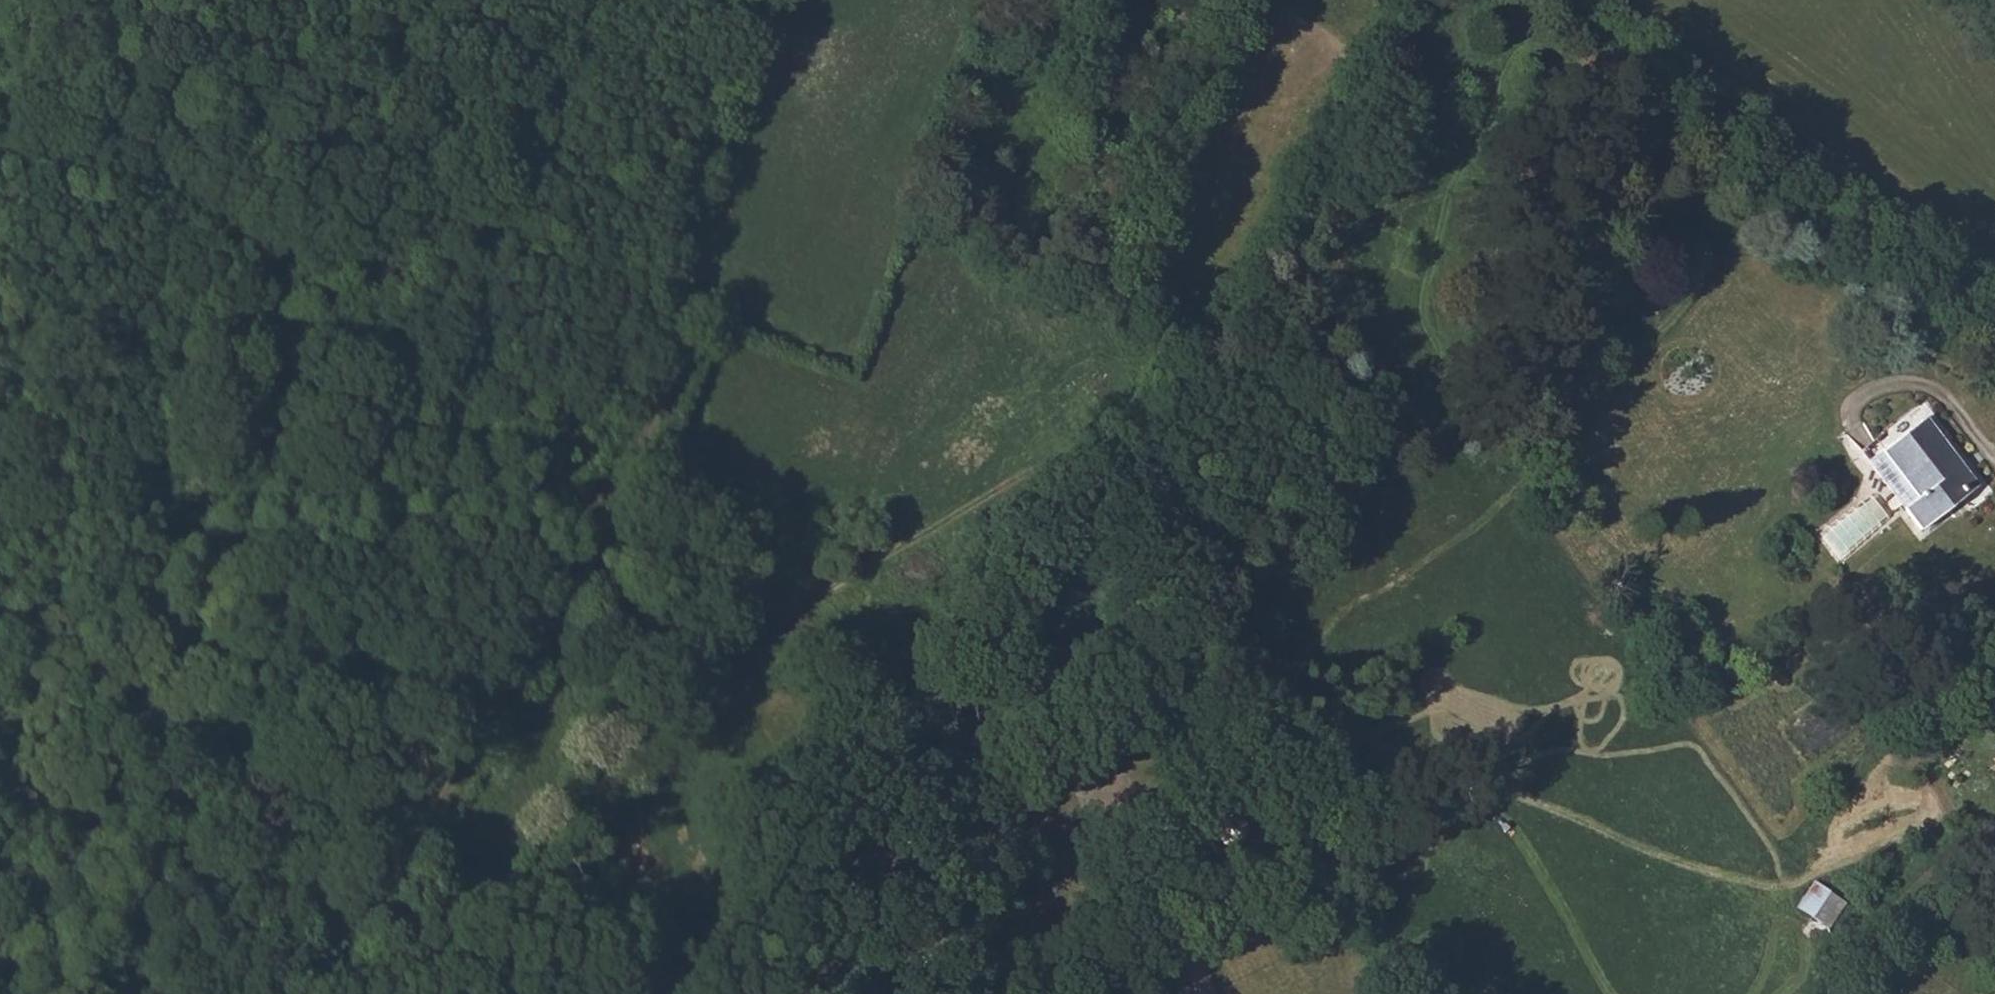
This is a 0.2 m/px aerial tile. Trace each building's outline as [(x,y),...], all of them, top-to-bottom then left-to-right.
[(1863,442),(1921,523),(1978,482),(1927,411),(1885,442),(1878,432),(1863,442)] [(1799,907),(1822,919),(1836,891),(1813,879),(1799,907)]
